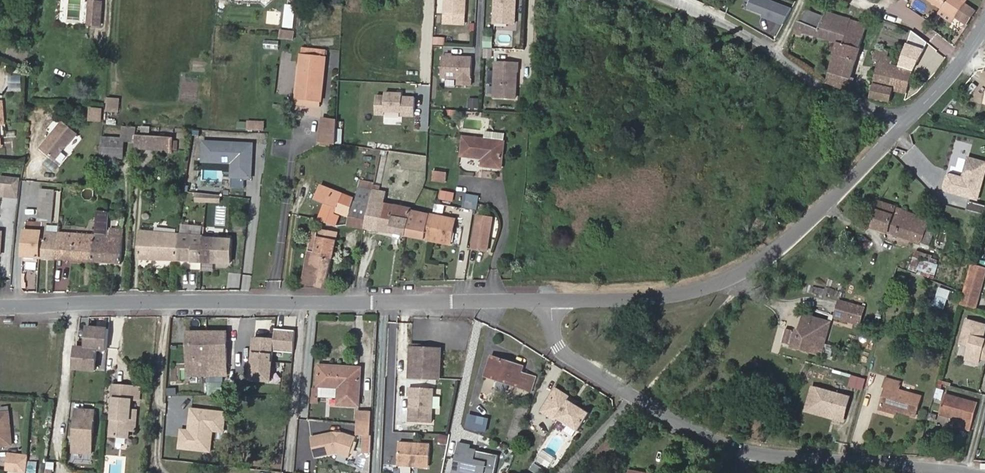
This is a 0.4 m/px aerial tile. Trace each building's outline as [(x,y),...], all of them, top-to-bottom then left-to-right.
[(466,0),(446,0),(445,14),(465,15),(466,0)] [(516,0),(495,0),(494,22),(515,23),(515,14),(512,12),(512,8),(515,7),(516,0)] [(751,7),(769,14),(774,0),(753,0),(751,7)] [(942,8),(955,16),(966,0),(931,0),(942,8)] [(967,24),(976,11),(970,6),(972,2),(969,0),(966,0),(955,16),(967,24)] [(100,25),(102,2),(90,2),(88,24),(100,25)] [(955,16),(942,8),(939,13),(951,21),(955,16)] [(803,14),(809,17),(806,24),(819,29),(824,16),(806,9),(803,14)] [(826,11),(824,16),(819,29),(806,24),(800,22),(799,21),(798,23),(795,33),(802,35),(803,32),(838,42),(846,44),(852,19),(826,11)] [(809,17),(803,14),(800,22),(806,24),(809,17)] [(838,42),(827,82),(849,91),(855,79),(852,78),(867,24),(852,19),(846,44),(838,42)] [(903,49),(907,33),(880,26),(876,42),(903,49)] [(293,40),(294,30),(279,29),(278,38),(293,40)] [(919,52),(922,39),(912,30),(907,44),(919,52)] [(442,45),(443,37),(433,36),(432,44),(442,45)] [(262,51),(263,39),(251,38),(250,50),(262,51)] [(266,48),(279,49),(280,42),(267,40),(266,48)] [(320,107),(327,51),(302,48),(295,104),(320,107)] [(871,97),(890,102),(893,90),(907,93),(913,70),(899,66),(892,64),(894,58),(888,56),(890,51),(877,48),(874,60),(879,61),(871,97)] [(473,58),(443,56),(442,78),(459,78),(458,85),(471,86),(473,58)] [(518,72),(519,63),(496,62),(495,97),(516,99),(516,91),(515,89),(515,79),(517,78),(517,72),(518,72)] [(415,95),(376,95),(376,114),(415,114),(415,95)] [(108,97),(108,110),(121,110),(121,97),(108,97)] [(479,109),(479,97),(467,97),(467,109),(479,109)] [(101,121),(102,109),(92,108),(91,120),(101,121)] [(336,143),(337,120),(323,118),(319,141),(322,141),(322,144),(330,146),(336,143)] [(66,148),(77,134),(63,122),(41,148),(55,160),(62,152),(62,150),(63,148),(66,148)] [(136,134),(137,127),(127,126),(124,126),(123,138),(102,137),(101,152),(100,157),(122,158),(124,141),(136,142),(136,134)] [(153,150),(154,136),(136,134),(136,142),(135,148),(153,150)] [(173,150),(174,140),(174,137),(154,136),(153,150),(162,150),(162,152),(173,153),(173,150)] [(501,168),(504,142),(464,137),(462,156),(484,158),(483,166),(501,168)] [(984,167),(984,160),(962,155),(958,174),(945,171),(940,191),(977,200),(984,167)] [(229,186),(230,163),(197,162),(196,185),(229,186)] [(446,180),(447,173),(434,171),(433,179),(446,180)] [(20,198),(22,177),(0,175),(0,179),(0,196),(20,198)] [(261,191),(263,175),(257,175),(256,184),(251,184),(250,190),(261,191)] [(370,203),(373,189),(374,183),(360,180),(356,201),(370,203)] [(350,216),(354,200),(355,195),(345,193),(344,194),(321,185),(316,199),(317,199),(325,202),(324,206),(319,219),(335,226),(339,215),(334,213),(335,211),(338,212),(339,207),(340,208),(339,213),(350,216)] [(373,189),(370,203),(364,227),(406,236),(412,211),(412,209),(384,203),(387,192),(373,189)] [(54,199),(55,191),(41,190),(40,198),(54,199)] [(452,201),(453,193),(443,191),(442,199),(452,201)] [(53,207),(54,199),(40,198),(40,206),(53,207)] [(364,227),(370,203),(356,201),(354,200),(350,216),(347,224),(364,227)] [(925,230),(928,220),(907,211),(880,202),(872,227),(920,243),(925,230)] [(442,213),(444,205),(434,203),(433,211),(442,213)] [(52,223),(53,207),(40,206),(38,221),(27,221),(26,230),(25,230),(23,256),(39,258),(42,232),(43,232),(44,222),(47,222),(52,223)] [(121,264),(123,237),(122,237),(107,236),(108,228),(109,212),(97,211),(96,235),(95,235),(93,262),(121,264)] [(429,240),(434,215),(412,211),(406,236),(429,240)] [(451,244),(456,219),(434,215),(429,240),(430,240),(451,244)] [(487,251),(491,227),(483,225),(485,217),(479,216),(473,248),(487,251)] [(491,227),(493,218),(485,217),(483,225),(491,227)] [(761,230),(766,223),(759,218),(754,226),(761,230)] [(54,249),(54,242),(58,242),(58,233),(47,232),(47,227),(47,222),(44,222),(43,232),(42,232),(39,258),(55,259),(56,259),(57,249),(54,249)] [(122,237),(123,229),(108,228),(107,236),(122,237)] [(325,288),(337,232),(320,229),(318,236),(316,236),(317,232),(314,231),(303,283),(325,288)] [(177,261),(179,233),(141,230),(140,260),(177,261)] [(929,246),(934,233),(925,230),(920,243),(929,246)] [(93,262),(95,235),(79,234),(58,233),(58,242),(54,242),(54,249),(57,249),(56,259),(93,262)] [(227,263),(228,238),(202,237),(203,235),(179,233),(177,261),(227,263)] [(846,256),(854,242),(865,249),(870,241),(859,234),(855,241),(847,235),(837,251),(846,256)] [(918,255),(914,274),(934,279),(938,260),(918,255)] [(984,275),(984,268),(972,265),(961,303),(976,307),(984,275)] [(811,285),(810,291),(822,295),(824,289),(811,285)] [(947,299),(950,291),(940,288),(937,295),(947,299)] [(858,323),(862,308),(839,302),(835,316),(858,323)] [(808,350),(811,340),(814,341),(813,344),(824,347),(830,322),(806,315),(801,332),(786,328),(782,342),(808,350)] [(983,337),(984,330),(984,323),(963,317),(956,344),(965,346),(961,363),(977,367),(979,361),(984,362),(984,337),(983,337)] [(286,338),(288,322),(276,321),(274,337),(286,338)] [(782,342),(786,328),(778,326),(774,340),(782,342)] [(107,350),(109,329),(88,327),(87,348),(76,348),(75,368),(96,370),(98,349),(107,350)] [(228,375),(228,332),(187,333),(188,375),(228,375)] [(273,362),(274,340),(254,339),(252,361),(273,362)] [(440,379),(441,349),(411,347),(410,378),(440,379)] [(521,373),(522,371),(515,369),(517,364),(492,356),(486,376),(526,389),(530,376),(521,373)] [(359,405),(361,368),(319,365),(318,388),(316,388),(315,397),(319,397),(337,398),(336,404),(359,405)] [(862,390),(864,377),(849,375),(847,387),(862,390)] [(532,391),(536,378),(530,376),(526,389),(532,391)] [(915,416),(921,397),(898,390),(900,383),(886,378),(884,387),(886,387),(881,406),(915,416)] [(842,422),(849,395),(809,384),(802,412),(842,422)] [(131,410),(132,399),(133,387),(115,385),(110,436),(129,437),(129,431),(130,423),(137,424),(138,411),(131,410)] [(139,400),(140,387),(133,387),(132,399),(139,400)] [(432,423),(434,389),(409,387),(409,396),(411,396),(410,422),(432,423)] [(579,431),(590,413),(577,405),(570,400),(572,397),(556,387),(541,411),(556,421),(558,418),(579,431)] [(973,421),(978,403),(945,394),(940,414),(964,421),(965,418),(973,421)] [(91,453),(95,411),(80,410),(79,418),(76,418),(73,452),(91,453)] [(369,453),(372,411),(359,410),(357,435),(364,435),(363,452),(369,453)] [(9,412),(0,413),(0,446),(12,445),(9,412)] [(486,432),(488,418),(466,414),(464,428),(486,432)] [(446,444),(448,435),(438,434),(437,443),(446,444)] [(312,444),(312,435),(304,435),(304,444),(312,444)] [(617,447),(610,440),(595,454),(602,461),(617,447)] [(432,445),(400,443),(399,465),(430,467),(432,445)] [(500,456),(477,450),(476,455),(470,454),(470,449),(471,445),(460,443),(454,472),(496,472),(500,456)] [(548,472),(533,462),(528,469),(534,472),(547,472),(548,472)]
